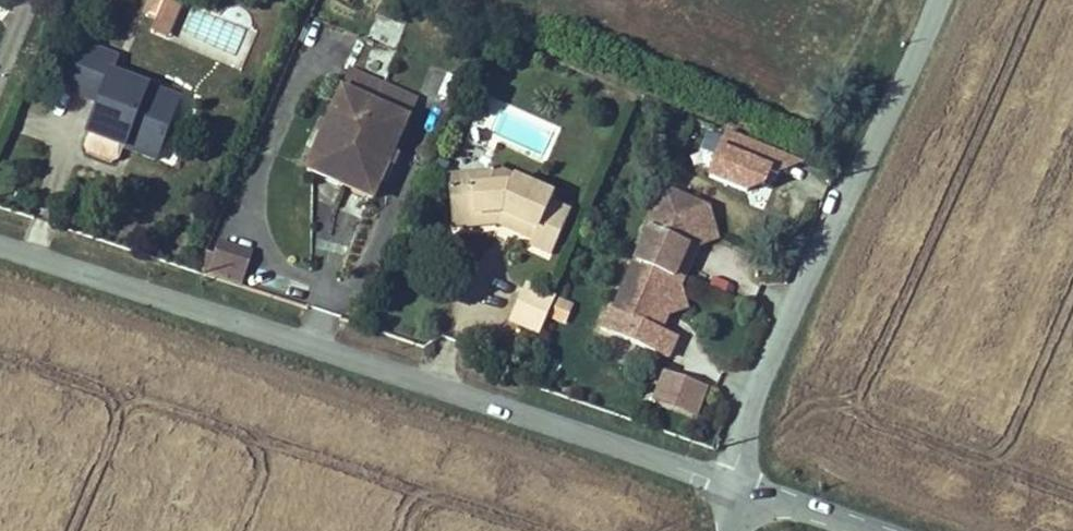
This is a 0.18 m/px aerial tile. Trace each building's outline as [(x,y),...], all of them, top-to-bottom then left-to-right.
[(165,0),(152,0),(145,16),(156,20),(165,0)] [(186,0),(165,0),(156,20),(151,33),(168,39),(186,0)] [(171,41),(240,71),(257,33),(188,3),(171,41)] [(396,47),(402,26),(375,18),(369,38),(396,47)] [(117,58),(78,43),(61,89),(99,103),(84,149),(86,155),(112,165),(119,161),(124,149),(127,150),(131,140),(160,150),(179,99),(112,73),(117,58)] [(314,161),(380,188),(417,101),(351,73),(314,161)] [(760,165),(767,148),(709,124),(691,170),(730,186),(746,179),(753,162),(760,165)] [(156,161),(160,150),(131,140),(127,150),(156,161)] [(760,165),(784,155),(767,148),(760,165)] [(309,172),(375,200),(380,188),(314,161),(309,172)] [(516,218),(512,228),(536,238),(533,244),(554,253),(573,211),(553,202),(556,195),(496,168),(489,186),(474,188),(473,175),(450,178),(454,213),(475,210),(476,216),(505,213),(516,218)] [(658,205),(676,212),(682,200),(664,192),(658,205)] [(675,337),(650,326),(656,314),(668,310),(676,290),(672,277),(686,245),(698,241),(706,221),(702,208),(682,200),(676,212),(658,205),(613,310),(609,308),(600,329),(667,358),(675,337)] [(454,213),(455,228),(500,223),(512,228),(516,218),(505,213),(476,216),(475,210),(454,213)] [(706,221),(698,241),(717,236),(706,221)] [(672,277),(676,290),(698,241),(686,245),(672,277)] [(207,277),(241,288),(253,254),(218,243),(213,259),(208,257),(203,270),(208,272),(207,277)] [(509,320),(539,334),(554,299),(524,286),(509,320)] [(686,306),(676,290),(668,310),(686,306)] [(566,328),(572,305),(555,300),(549,324),(566,328)] [(693,417),(704,390),(666,375),(656,402),(693,417)]
